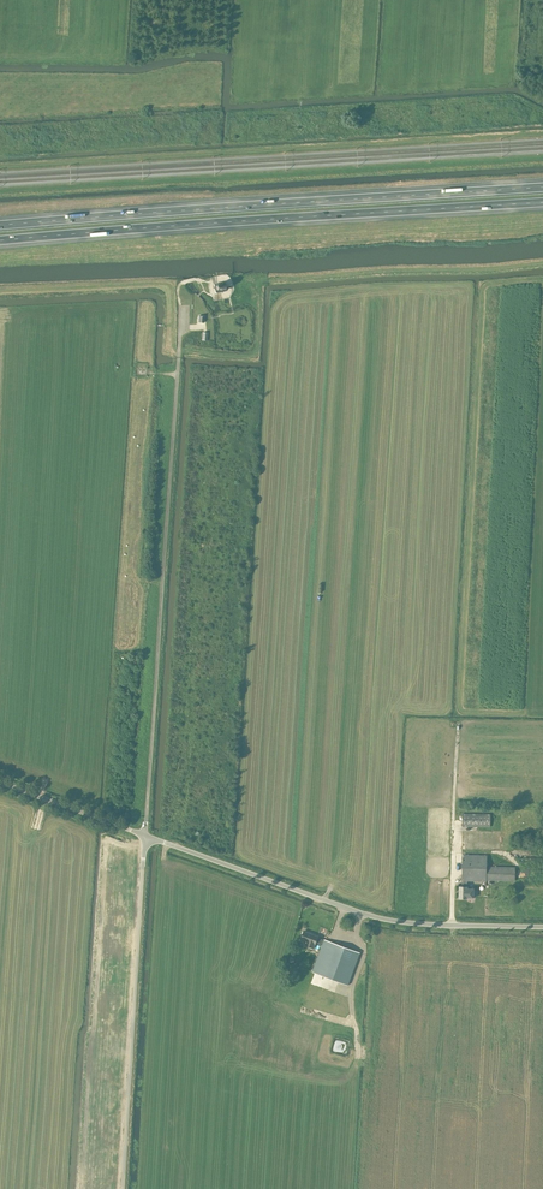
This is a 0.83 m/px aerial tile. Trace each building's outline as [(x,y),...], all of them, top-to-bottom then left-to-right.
[(226,291),(224,282),(216,283),(214,285),(217,293),(226,291)] [(490,827),(491,814),(463,813),(463,827),(490,827)] [(463,855),(462,881),(487,882),(487,880),(515,881),(516,867),(487,866),(487,856),(463,855)] [(459,886),(459,898),(467,899),(467,898),(474,898),(474,896),(475,895),(476,895),(476,893),(476,892),(475,891),(474,891),(474,889),(468,888),(468,887),(467,887),(467,886),(468,881),(463,881),(462,886),(459,886)] [(304,931),(301,939),(306,941),(305,945),(314,948),(316,943),(322,945),(312,972),(348,985),(360,953),(324,939),(324,940),(318,937),(319,936),(304,931)]
